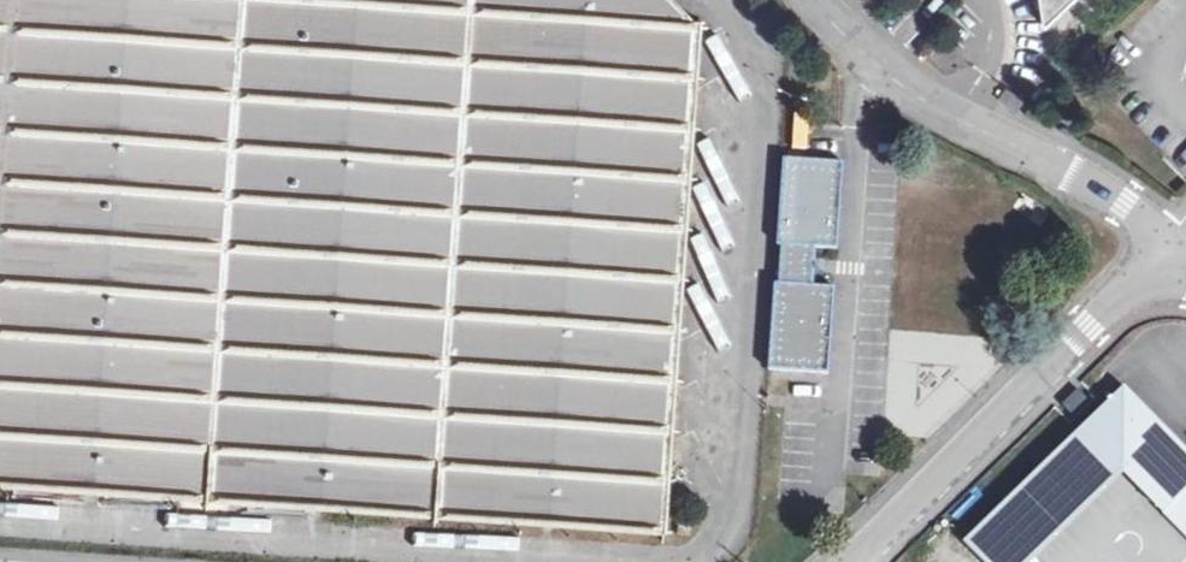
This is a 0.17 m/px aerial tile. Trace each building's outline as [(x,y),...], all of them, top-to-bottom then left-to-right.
[(664,535),(699,29),(694,28),(674,8),(666,0),(0,0),(0,489),(664,535)] [(1051,33),(1084,0),(1045,0),(1051,33)] [(836,249),(842,162),(813,160),(782,158),(776,245),(780,245),(778,283),(774,283),(768,370),(790,371),(829,372),(834,286),(813,285),(814,274),(814,260),(816,248),(836,249)] [(814,260),(814,274),(826,275),(827,260),(814,260)] [(967,544),(984,561),(1034,561),(1125,473),(1165,514),(1185,493),(1185,449),(1125,387),(967,544)] [(1165,514),(1185,536),(1185,493),(1165,514)]
